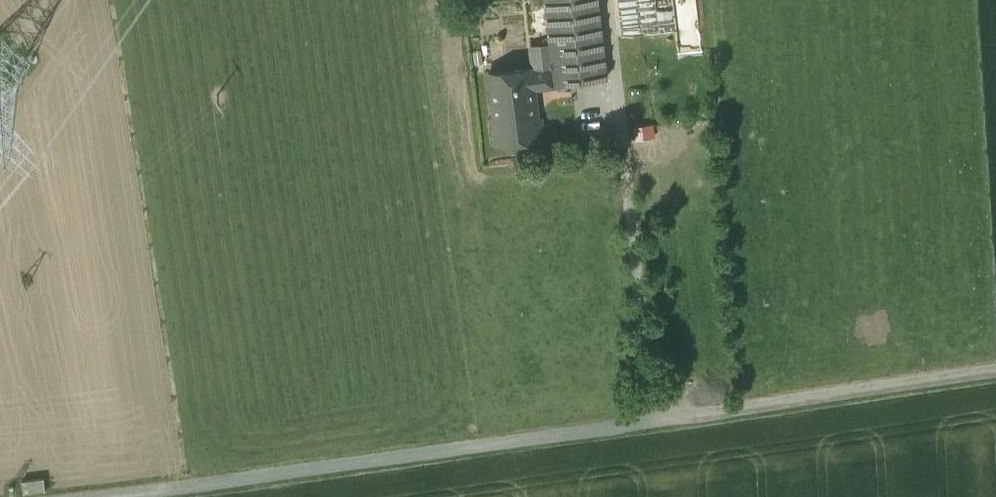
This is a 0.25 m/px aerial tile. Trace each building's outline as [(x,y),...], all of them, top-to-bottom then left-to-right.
[(557,84),(607,78),(597,0),(546,0),(552,44),(557,84)] [(530,67),(533,87),(557,84),(552,44),(531,46),(533,67),(530,67)] [(530,67),(489,72),(494,114),(492,114),(495,139),(542,134),(540,119),(537,120),(533,87),(530,67)]
